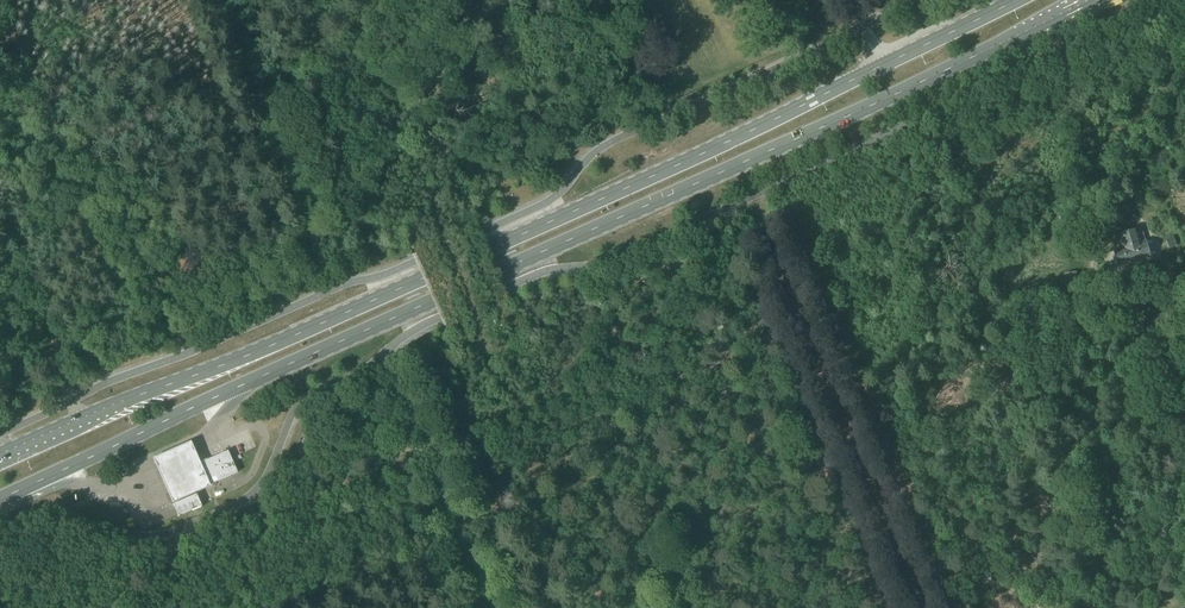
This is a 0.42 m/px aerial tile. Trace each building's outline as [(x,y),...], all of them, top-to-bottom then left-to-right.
[(1152,187),(1151,194),(1160,195),(1161,188),(1152,187)] [(1140,234),(1139,230),(1120,236),(1123,248),(1115,251),(1119,266),(1150,257),(1150,256),(1155,254),(1151,241),(1146,243),(1143,233),(1140,234)] [(1177,246),(1174,236),(1166,239),(1169,249),(1177,246)] [(1076,272),(1064,274),(1067,287),(1078,285),(1076,272)] [(1142,338),(1145,345),(1161,341),(1159,333),(1142,338)] [(188,442),(150,459),(154,468),(164,490),(171,505),(209,488),(195,456),(192,451),(188,442)] [(237,473),(227,451),(204,461),(204,460),(197,463),(207,486),(208,486),(208,485),(237,473)] [(178,516),(200,506),(198,502),(195,495),(173,505),(176,512),(178,516)]
